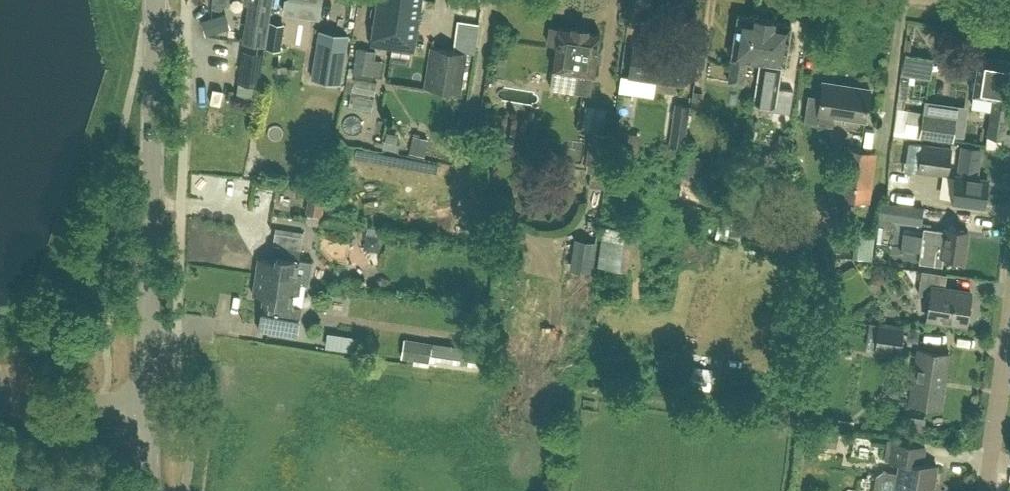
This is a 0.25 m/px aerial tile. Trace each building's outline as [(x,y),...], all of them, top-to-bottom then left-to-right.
[(244,41),(264,44),(271,0),(250,0),(244,41)] [(370,46),(392,49),(399,0),(376,0),(376,5),(372,6),(371,12),(374,15),(370,46)] [(392,49),(414,52),(421,6),(425,4),(425,0),(399,0),(392,49)] [(223,14),(222,27),(235,27),(235,14),(223,14)] [(756,17),(738,14),(731,56),(732,56),(728,80),(744,82),(747,58),(761,60),(763,61),(764,50),(759,49),(760,43),(752,42),(756,17)] [(201,20),(206,35),(218,31),(213,17),(201,20)] [(784,64),(791,22),(756,17),(752,42),(760,43),(759,49),(764,50),(763,61),(761,60),(755,100),(774,103),(781,64),(784,64)] [(269,20),(265,44),(278,46),(282,22),(269,20)] [(594,73),(601,32),(559,26),(559,27),(550,25),(548,41),(557,43),(553,66),(550,85),(573,89),(573,90),(590,93),(593,73),(594,73)] [(319,30),(312,78),(341,82),(348,34),(319,30)] [(685,83),(689,52),(634,44),(629,75),(685,83)] [(462,91),(468,51),(433,46),(430,46),(424,85),(462,91)] [(374,59),(376,50),(357,47),(353,71),(380,75),(383,60),(374,59)] [(235,99),(256,102),(264,53),(243,49),(235,99)] [(937,67),(939,54),(912,50),(908,79),(917,80),(919,65),(937,67)] [(979,55),(972,104),(974,106),(991,108),(987,133),(1002,135),(1004,135),(1009,98),(1009,60),(979,55)] [(865,119),(870,87),(824,80),(821,99),(808,97),(804,120),(833,124),(834,114),(865,119)] [(684,147),(686,134),(690,104),(675,102),(668,144),(684,147)] [(904,104),(903,134),(913,135),(915,104),(904,104)] [(953,139),(957,116),(925,111),(921,135),(953,139)] [(614,133),(591,130),(586,162),(588,162),(585,184),(605,187),(614,133)] [(1001,146),(1002,135),(987,133),(985,146),(1000,149),(1001,146)] [(948,175),(952,147),(922,142),(917,171),(948,175)] [(869,200),(876,150),(846,146),(839,196),(869,200)] [(984,201),(988,178),(977,176),(981,154),(961,151),(958,174),(955,173),(952,197),(984,201)] [(309,193),(306,213),(321,215),(324,195),(309,193)] [(921,224),(924,207),(882,201),(879,218),(921,224)] [(627,269),(633,229),(604,225),(598,266),(627,269)] [(964,257),(969,228),(946,225),(946,229),(925,226),(923,236),(921,250),(920,260),(942,264),(944,254),(964,257)] [(592,273),(597,241),(575,238),(571,270),(592,273)] [(270,259),(258,257),(255,275),(300,282),(301,272),(296,271),(300,246),(272,242),(270,259)] [(967,323),(972,290),(945,286),(947,273),(922,269),(918,292),(930,294),(927,317),(967,323)] [(255,275),(252,294),(264,295),(262,310),(260,310),(258,328),(296,334),(300,304),(291,302),(293,292),(298,292),(300,282),(255,275)] [(900,353),(904,327),(878,323),(874,349),(900,353)] [(326,333),(323,350),(340,353),(343,335),(326,333)] [(404,338),(401,358),(429,362),(432,347),(433,342),(404,338)] [(432,347),(431,354),(484,361),(486,350),(433,342),(432,347)] [(941,405),(949,351),(919,347),(910,400),(941,405)] [(936,464),(922,462),(925,445),(887,439),(884,457),(900,459),(898,473),(883,471),(879,474),(876,490),(930,490),(931,482),(934,482),(936,464)]
